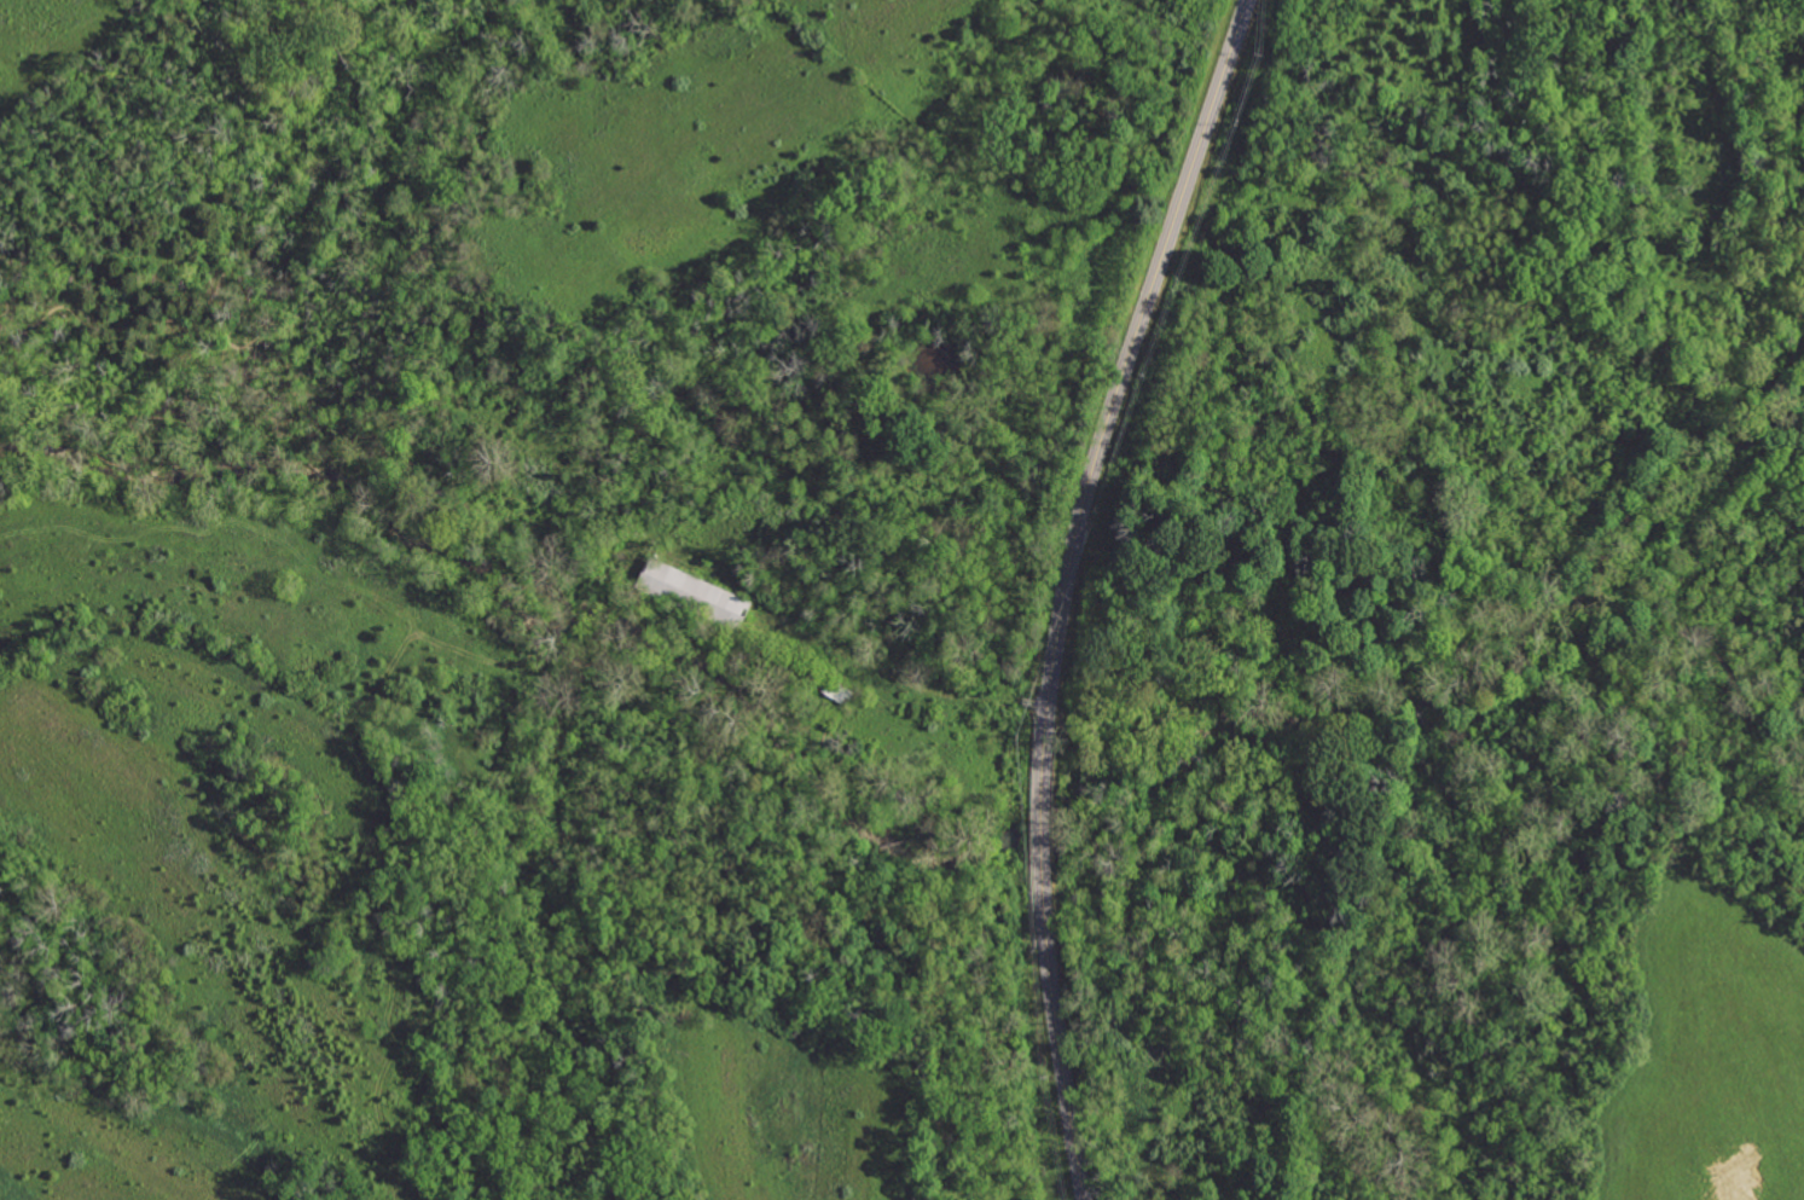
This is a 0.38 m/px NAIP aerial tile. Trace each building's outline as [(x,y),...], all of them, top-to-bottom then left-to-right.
[(752,597),(650,557),(639,584),(741,624),(752,597)]
